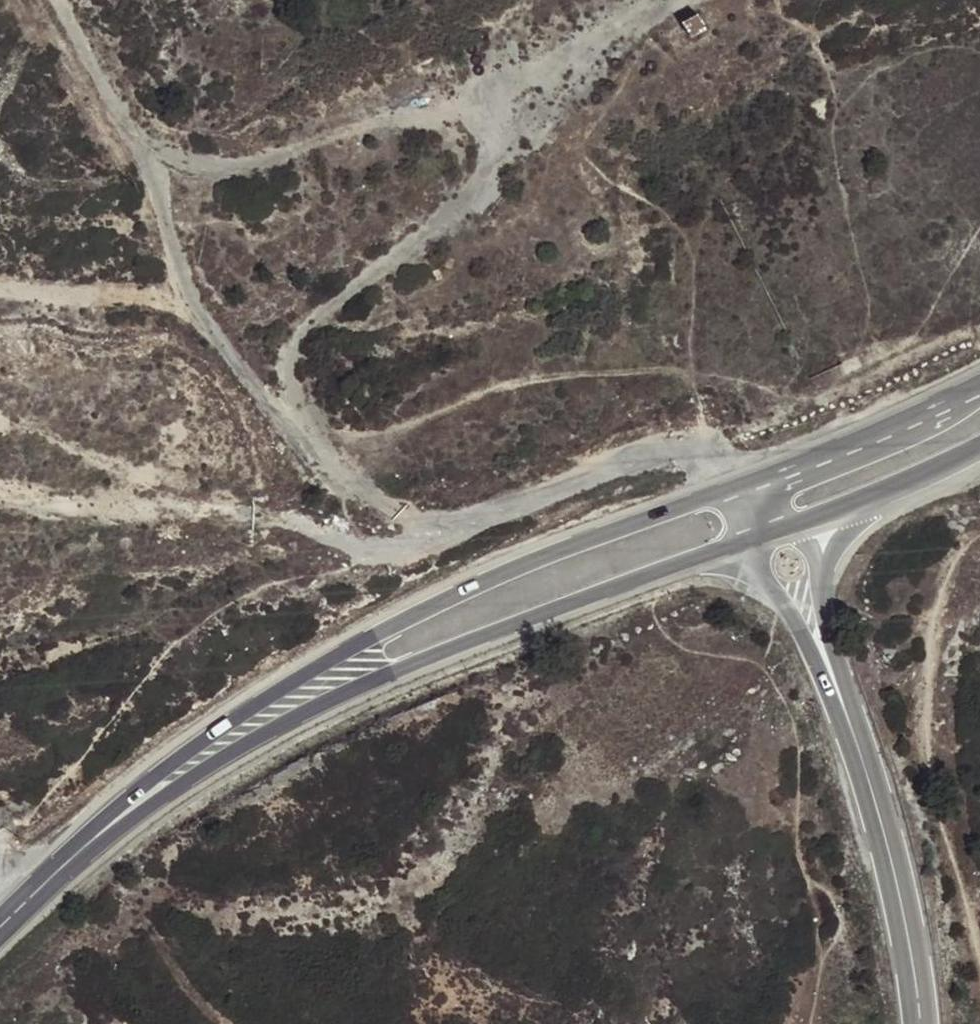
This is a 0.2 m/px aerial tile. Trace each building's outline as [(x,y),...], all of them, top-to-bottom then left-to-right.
[(700,19),(686,26),(696,40),(707,32),(700,19)]
